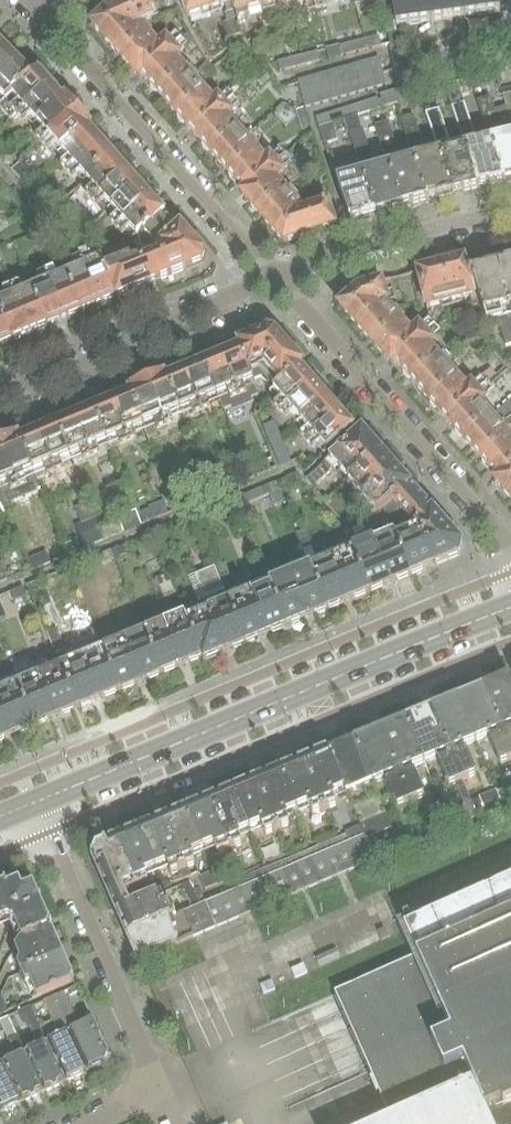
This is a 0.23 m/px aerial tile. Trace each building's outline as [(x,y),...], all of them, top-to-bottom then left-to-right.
[(123,5),(140,24),(151,19),(149,11),(155,10),(151,0),(138,0),(123,5)] [(211,10),(208,0),(182,0),(187,18),(211,10)] [(211,10),(224,6),(227,14),(234,12),(232,0),(208,0),(211,10)] [(272,5),(271,0),(232,0),(234,12),(237,20),(239,30),(246,29),(244,19),(247,18),(246,11),(272,5)] [(315,11),(312,0),(299,0),(300,4),(304,4),(307,13),(315,11)] [(315,11),(322,9),(320,0),(312,0),(315,11)] [(394,26),(499,13),(498,0),(389,0),(394,26)] [(138,76),(141,73),(179,39),(175,34),(168,40),(165,37),(157,44),(140,24),(123,5),(107,11),(102,16),(100,15),(96,19),(97,20),(92,24),(138,76)] [(237,20),(221,24),(225,39),(240,35),(239,30),(237,20)] [(395,31),(393,22),(386,24),(388,33),(395,31)] [(341,56),(380,46),(378,36),(339,46),(341,56)] [(158,91),(167,102),(194,79),(176,59),(181,55),(178,52),(185,45),(179,39),(141,73),(149,82),(149,86),(155,92),(158,91)] [(381,99),(383,106),(410,98),(399,43),(388,45),(396,88),(380,94),(381,99)] [(339,46),(325,50),(328,59),(341,56),(339,46)] [(7,47),(0,54),(0,98),(4,102),(35,74),(7,47)] [(280,71),(318,61),(317,52),(277,62),(280,71)] [(298,81),(305,107),(385,84),(378,58),(298,81)] [(37,123),(66,98),(40,69),(35,74),(4,102),(0,105),(0,109),(10,120),(24,108),(37,123)] [(213,101),(194,79),(167,102),(177,114),(178,117),(183,123),(187,125),(193,132),(233,97),(228,92),(220,99),(218,96),(213,101)] [(450,107),(463,104),(457,85),(444,89),(450,107)] [(510,130),(510,88),(499,91),(510,130)] [(66,98),(37,123),(62,151),(91,127),(93,125),(67,97),(66,98)] [(239,104),(233,97),(193,132),(202,142),(201,144),(209,152),(211,152),(219,161),(246,138),(229,119),(234,115),(231,111),(239,104)] [(318,127),(333,122),(383,106),(381,99),(378,100),(378,97),(315,117),(318,127)] [(501,138),(487,99),(475,102),(488,140),(503,183),(510,182),(510,136),(501,138)] [(450,107),(463,147),(478,190),(503,183),(488,140),(476,143),(463,104),(450,107)] [(296,112),(302,129),(310,126),(304,109),(296,112)] [(451,196),(478,190),(463,147),(449,150),(436,110),(424,113),(437,153),(451,196)] [(401,208),(383,157),(371,161),(356,116),(343,120),(347,134),(360,174),(373,215),(401,208)] [(398,120),(411,159),(427,202),(451,196),(437,153),(425,156),(411,117),(398,120)] [(333,122),(318,127),(324,145),(338,140),(333,122)] [(372,127),(383,157),(401,208),(427,202),(411,159),(399,162),(385,124),(372,127)] [(62,151),(86,179),(115,154),(91,127),(62,151)] [(0,138),(0,157),(9,149),(0,138)] [(264,159),(246,138),(219,161),(229,172),(229,175),(234,181),(238,182),(245,190),(285,157),(280,151),(272,158),(269,155),(264,159)] [(140,182),(115,154),(86,179),(111,207),(140,182)] [(11,169),(24,184),(39,171),(26,156),(11,169)] [(283,242),(314,232),(309,216),(277,179),(284,173),(281,169),(289,162),(285,157),(245,190),(241,194),(283,242)] [(334,181),(347,222),(373,215),(360,174),(350,177),(347,168),(335,172),(337,180),(334,181)] [(140,182),(111,207),(136,236),(165,211),(140,182)] [(66,197),(53,183),(44,191),(57,205),(66,197)] [(36,198),(49,212),(57,205),(44,191),(36,198)] [(314,232),(342,223),(336,206),(329,208),(328,204),(311,209),(312,213),(309,216),(314,232)] [(65,214),(57,205),(49,212),(57,221),(65,214)] [(95,223),(84,211),(75,219),(86,231),(95,223)] [(200,264),(203,251),(182,226),(179,227),(168,215),(146,234),(180,272),(200,264)] [(69,233),(65,222),(49,228),(53,240),(69,233)] [(142,263),(152,283),(180,272),(146,234),(139,241),(147,261),(142,263)] [(127,242),(116,246),(119,253),(129,248),(127,242)] [(152,283),(142,263),(141,260),(130,265),(128,260),(105,270),(116,295),(117,298),(152,283)] [(116,295),(105,270),(101,261),(67,275),(82,309),(116,295)] [(464,261),(417,273),(426,308),(468,298),(471,308),(480,305),(469,273),(464,261)] [(496,267),(510,315),(507,316),(507,318),(508,320),(510,330),(510,263),(496,267)] [(496,267),(469,273),(480,305),(486,323),(497,320),(507,318),(507,316),(510,315),(496,267)] [(82,309),(67,275),(33,289),(47,323),(82,309)] [(374,313),(386,303),(387,301),(385,294),(393,292),(390,280),(354,290),(374,313)] [(47,323),(33,289),(0,302),(0,308),(13,338),(14,341),(49,327),(47,323)] [(390,362),(393,359),(433,324),(428,319),(421,325),(418,323),(410,329),(386,303),(374,313),(354,290),(351,293),(348,293),(342,297),(343,300),(339,303),(390,362)] [(13,338),(0,308),(0,343),(13,338)] [(507,318),(497,320),(505,346),(510,345),(510,330),(508,320),(507,318)] [(410,378),(419,388),(446,365),(429,346),(435,341),(432,338),(439,332),(433,324),(393,359),(402,369),(402,372),(407,378),(410,378)] [(268,330),(237,343),(239,345),(249,371),(262,366),(286,344),(275,332),(268,330)] [(262,366),(249,371),(253,380),(264,375),(276,388),(280,385),(303,365),(304,363),(286,344),(262,366)] [(239,345),(202,360),(216,395),(217,395),(224,411),(231,408),(233,412),(253,403),(251,399),(258,397),(252,380),(253,380),(249,371),(239,345)] [(202,360),(165,375),(179,410),(190,406),(194,416),(210,410),(206,399),(216,395),(202,360)] [(276,388),(273,390),(282,400),(274,407),(285,420),(293,413),(300,421),(329,395),(303,365),(280,385),(276,388)] [(437,408),(445,418),(485,384),(480,379),(473,385),(470,382),(465,386),(446,365),(419,388),(430,401),(430,404),(434,409),(437,408)] [(491,369),(480,379),(485,384),(496,375),(491,369)] [(164,373),(128,388),(129,391),(143,425),(153,421),(157,431),(173,425),(169,415),(179,410),(165,375),(164,373)] [(471,447),(498,424),(481,404),(486,399),(483,396),(490,390),(485,384),(445,418),(454,428),(454,432),(461,439),(463,438),(471,447)] [(129,391),(93,406),(107,440),(116,437),(120,447),(137,440),(132,430),(143,425),(129,391)] [(308,430),(300,437),(312,450),(320,444),(326,451),(356,426),(329,395),(300,421),(308,430)] [(497,412),(505,421),(510,415),(510,400),(497,412)] [(93,406),(55,421),(70,456),(80,452),(84,462),(99,455),(95,445),(107,440),(93,406)] [(55,421),(19,436),(33,471),(38,482),(61,472),(57,461),(70,456),(55,421)] [(273,447),(284,442),(275,423),(265,428),(273,447)] [(496,476),(510,463),(510,439),(498,424),(471,447),(481,458),(481,462),(485,467),(489,467),(496,476)] [(336,468),(348,482),(382,452),(362,430),(319,468),(327,477),(336,468)] [(0,441),(0,485),(7,482),(11,492),(27,486),(26,484),(23,475),(33,471),(19,436),(18,433),(0,441)] [(284,442),(273,447),(282,468),(293,463),(284,442)] [(379,513),(411,484),(382,452),(348,482),(376,513),(379,513)] [(249,468),(253,478),(276,469),(272,458),(249,468)] [(496,476),(493,479),(510,500),(510,463),(496,476)] [(212,482),(216,495),(253,478),(249,468),(212,482)] [(307,480),(314,489),(328,478),(320,470),(307,480)] [(301,483),(298,474),(275,482),(268,485),(271,495),(280,491),(301,483)] [(271,495),(268,485),(238,497),(241,506),(269,496),(271,495)] [(411,574),(425,569),(459,555),(463,542),(414,487),(397,502),(419,526),(395,536),(411,574)] [(174,498),(179,509),(198,501),(194,490),(174,498)] [(271,495),(269,496),(273,507),(284,503),(280,491),(271,495)] [(149,508),(150,510),(138,515),(142,525),(168,514),(163,502),(149,508)] [(101,529),(106,541),(141,526),(137,515),(101,529)] [(103,540),(94,519),(76,526),(84,548),(103,540)] [(315,551),(307,531),(297,536),(306,555),(315,551)] [(393,533),(352,550),(369,592),(411,574),(395,536),(393,533)] [(71,544),(65,546),(68,555),(75,553),(71,544)] [(98,557),(102,565),(127,555),(123,546),(98,557)] [(369,592),(352,550),(310,567),(328,609),(369,592)] [(46,552),(27,560),(32,572),(51,564),(46,552)] [(328,609),(310,567),(306,557),(265,574),(269,584),(287,626),(328,609)] [(185,615),(202,656),(204,660),(246,643),(228,602),(221,584),(231,580),(224,564),(190,578),(202,608),(185,615)] [(165,601),(178,596),(169,575),(156,580),(165,601)] [(27,586),(31,595),(43,590),(40,582),(27,586)] [(246,643),(287,626),(269,584),(228,602),(246,643)] [(24,588),(11,592),(14,602),(27,597),(24,588)] [(45,592),(32,597),(38,610),(51,605),(45,592)] [(202,656),(185,615),(143,632),(161,674),(202,656)] [(57,629),(47,633),(53,650),(64,646),(57,629)] [(161,674),(143,632),(102,649),(120,691),(161,674)] [(120,691),(102,649),(61,666),(78,708),(120,691)] [(74,709),(57,668),(16,685),(33,725),(74,709)] [(509,677),(482,688),(510,754),(510,682),(509,677)] [(0,692),(0,739),(33,725),(16,685),(0,692)] [(475,741),(487,737),(499,765),(510,760),(510,754),(482,688),(457,699),(475,741)] [(431,710),(462,781),(475,775),(463,747),(475,741),(457,699),(431,710)] [(431,710),(406,720),(424,763),(436,758),(448,786),(455,784),(464,807),(446,814),(451,829),(477,818),(462,781),(431,710)] [(379,731),(410,802),(424,796),(412,768),(424,763),(406,720),(379,731)] [(379,731),(355,741),(373,784),(384,779),(396,808),(410,802),(379,731)] [(355,741),(329,752),(345,791),(347,794),(373,784),(355,741)] [(304,762),(325,810),(337,805),(334,796),(345,791),(329,752),(304,762)] [(280,772),(297,811),(309,806),(313,815),(325,810),(304,762),(280,772)] [(280,772),(257,782),(277,830),(290,824),(287,816),(297,811),(280,772)] [(233,792),(250,830),(261,826),(265,835),(277,830),(257,782),(233,792)] [(503,790),(509,805),(510,804),(510,787),(503,790)] [(503,790),(496,793),(502,808),(509,805),(503,790)] [(496,793),(495,791),(478,798),(486,815),(502,808),(496,793)] [(210,802),(230,849),(243,844),(239,835),(250,830),(233,792),(210,802)] [(210,802),(186,812),(203,850),(214,846),(217,855),(230,849),(210,802)] [(203,850),(186,812),(163,821),(187,878),(191,877),(187,867),(196,864),(192,855),(203,850)] [(163,821),(139,831),(155,871),(167,866),(174,884),(187,878),(163,821)] [(363,836),(359,826),(346,832),(350,842),(363,836)] [(392,829),(366,840),(374,860),(400,849),(392,829)] [(115,841),(136,889),(147,884),(144,875),(155,871),(139,831),(115,841)] [(364,837),(206,905),(216,929),(374,861),(364,837)] [(118,913),(129,907),(123,894),(136,889),(115,841),(92,851),(112,899),(118,913)] [(218,886),(212,873),(200,877),(205,891),(218,886)] [(205,901),(196,880),(182,886),(191,907),(205,901)] [(404,929),(418,959),(333,997),(387,1117),(472,1080),(486,1112),(503,1105),(504,1107),(510,1104),(510,881),(404,929)] [(0,889),(0,924),(6,922),(11,923),(23,887),(19,886),(17,882),(0,889)] [(30,889),(23,887),(11,923),(15,924),(22,941),(51,928),(34,887),(30,889)] [(118,913),(125,931),(128,937),(176,917),(170,904),(160,908),(155,896),(129,907),(118,913)] [(176,917),(128,937),(139,962),(216,929),(206,905),(176,917)] [(18,969),(20,974),(63,955),(51,928),(22,941),(15,950),(20,961),(18,969)] [(336,951),(316,959),(320,968),(339,959),(336,951)] [(75,982),(63,955),(20,974),(25,985),(30,983),(37,998),(75,982)] [(52,1000),(86,1073),(102,1065),(106,1056),(91,1021),(76,1028),(73,1022),(76,1020),(65,994),(52,1000)] [(58,1036),(45,1042),(64,1083),(86,1073),(52,1000),(44,1003),(51,1020),(58,1036)] [(36,1047),(23,1053),(43,1094),(64,1083),(45,1042),(38,1027),(30,1009),(19,1014),(24,1026),(26,1026),(29,1031),(36,1047)] [(2,1063),(21,1104),(43,1094),(23,1053),(16,1037),(7,1019),(0,1022),(0,1027),(15,1057),(2,1063)] [(21,1104),(2,1063),(0,1060),(0,1114),(21,1104)]
